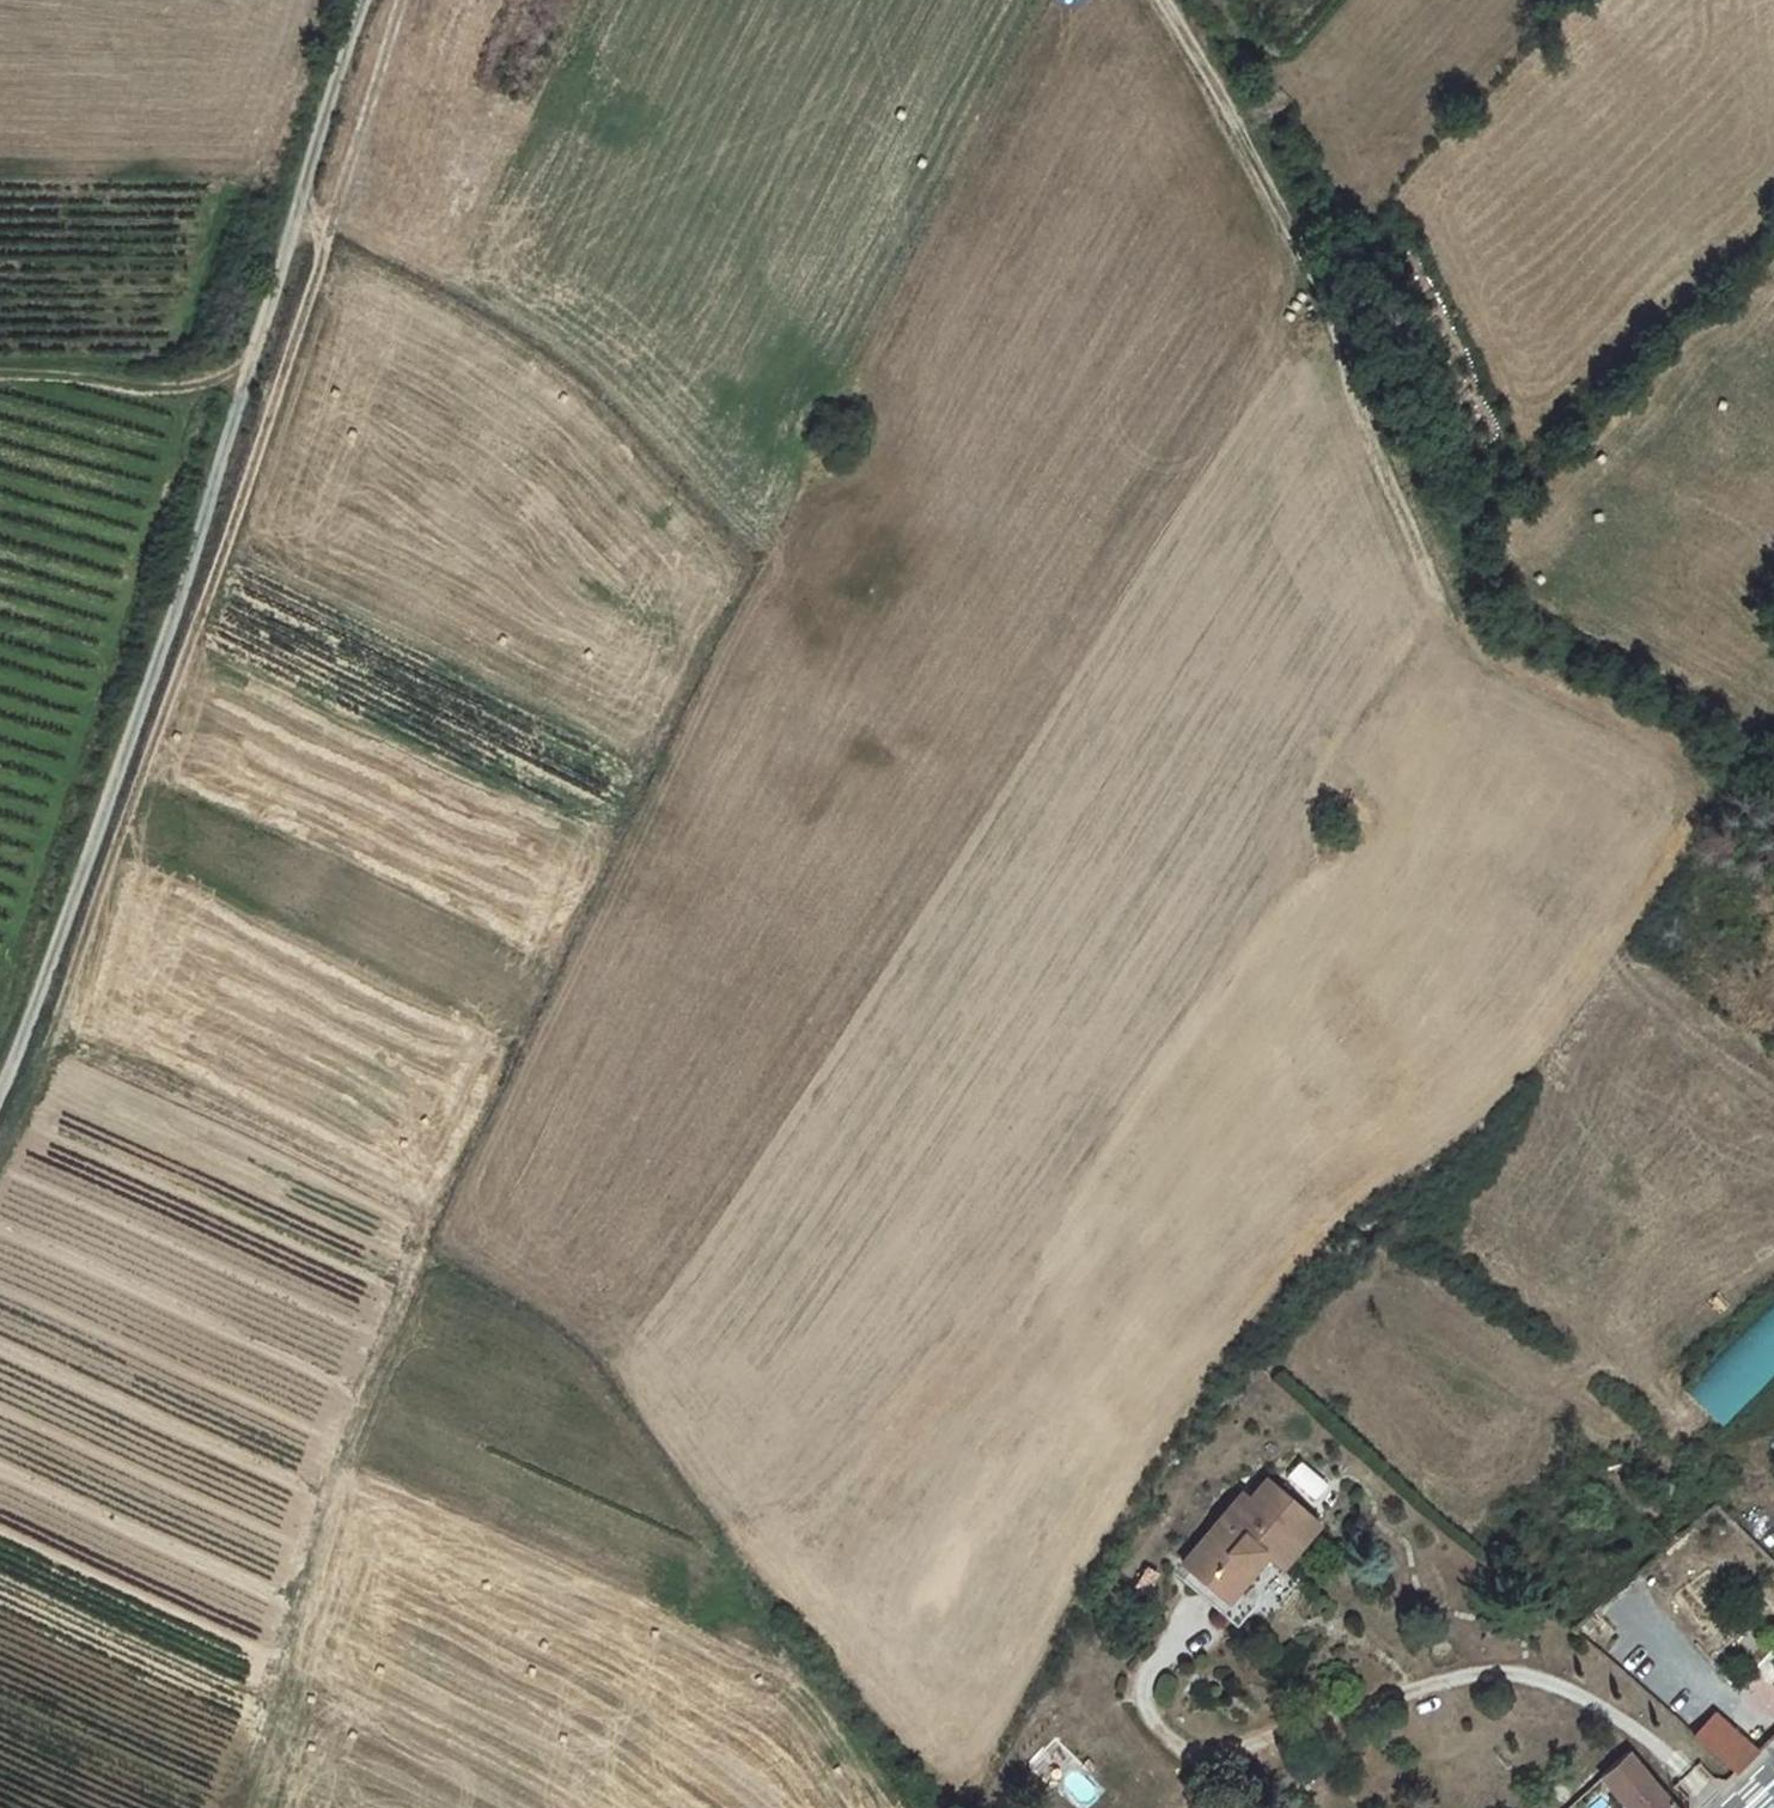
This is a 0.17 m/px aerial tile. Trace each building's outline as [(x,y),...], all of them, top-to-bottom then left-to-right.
[(1725,1422),(1773,1368),(1773,1296),(1689,1390),(1725,1422)] [(1339,1505),(1303,1477),(1286,1502),(1270,1490),(1209,1574),(1268,1622),(1332,1541),(1319,1530),(1339,1505)] [(1716,1707),(1696,1734),(1738,1771),(1760,1750),(1716,1707)] [(1626,1750),(1599,1774),(1631,1807),(1681,1807),(1626,1750)]
